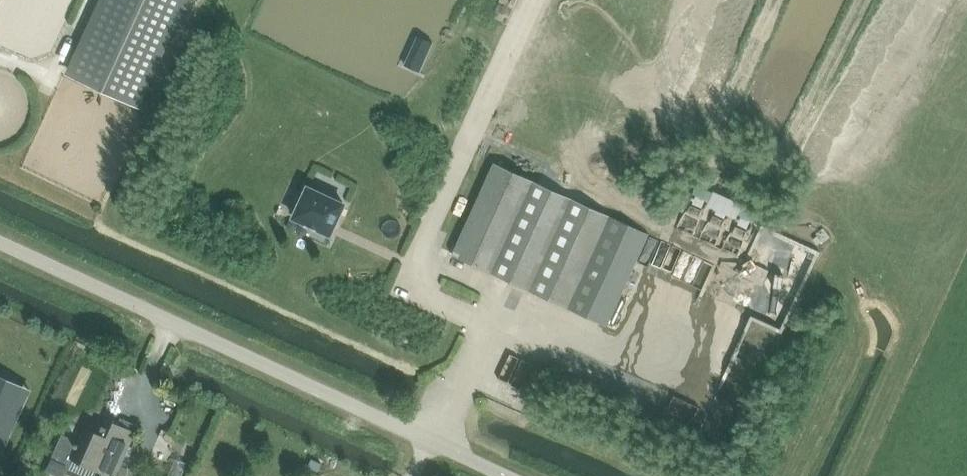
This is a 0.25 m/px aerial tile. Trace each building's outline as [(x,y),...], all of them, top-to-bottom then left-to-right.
[(141,103),(188,0),(100,0),(68,69),(141,103)] [(486,130),(482,138),(503,148),(507,140),(486,130)] [(648,235),(494,163),(452,255),(606,326),(648,235)] [(712,201),(714,190),(696,186),(694,197),(712,201)] [(291,212),(295,214),(293,217),(306,223),(306,224),(308,225),(309,224),(315,227),(315,228),(316,229),(317,228),(330,234),(344,204),(307,187),(302,199),(297,197),(291,212)] [(738,204),(733,219),(752,226),(758,211),(738,204)] [(688,287),(677,312),(687,316),(698,291),(688,287)] [(504,291),(497,307),(513,314),(520,297),(504,291)] [(719,387),(733,349),(723,346),(709,384),(719,387)] [(28,391),(0,378),(0,453),(28,391)] [(119,426),(106,420),(104,424),(117,429),(119,426)] [(119,426),(117,429),(104,424),(99,435),(84,428),(77,443),(75,442),(73,446),(75,447),(70,458),(99,471),(96,475),(98,475),(115,475),(134,433),(119,426)] [(57,435),(52,460),(68,463),(73,438),(57,435)]
